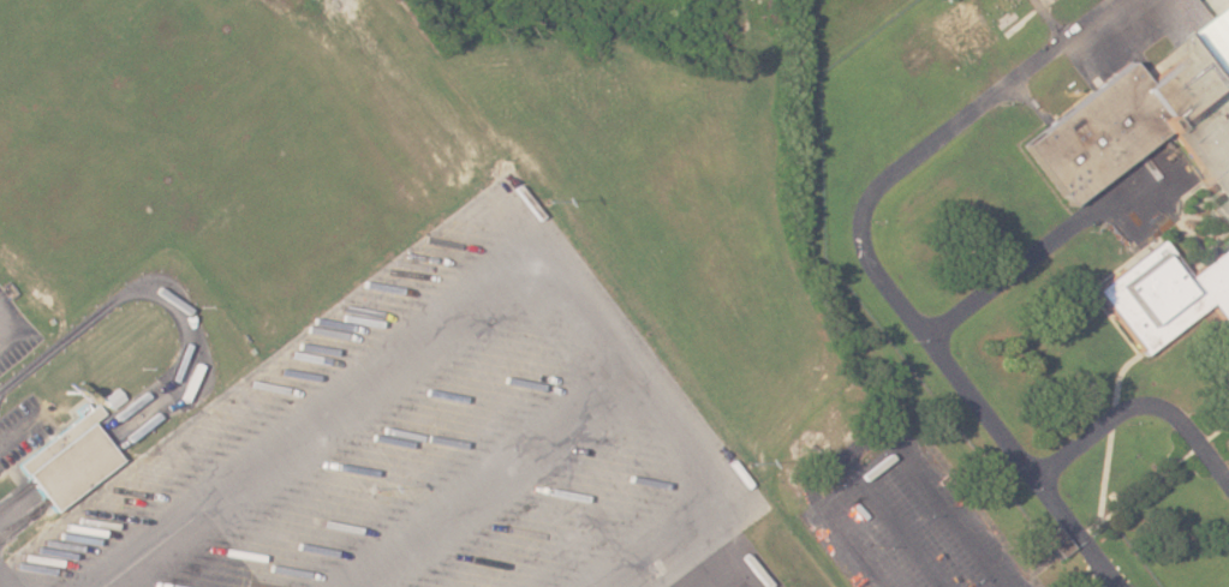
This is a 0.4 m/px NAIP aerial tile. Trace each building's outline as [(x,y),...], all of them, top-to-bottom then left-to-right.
[(1139,78),(1127,62),(1016,141),(1062,205),(1165,130),(1208,190),(1212,188),(1228,211),(1228,13),(1139,78)] [(1179,280),(1191,295),(1198,289),(1228,332),(1228,244),(1179,280)] [(1145,324),(1188,295),(1159,254),(1117,283),(1145,324)] [(1228,394),(1228,377),(1221,384),(1228,394)] [(50,514),(120,461),(106,441),(94,426),(107,415),(96,401),(13,468),(35,495),(50,514)]
